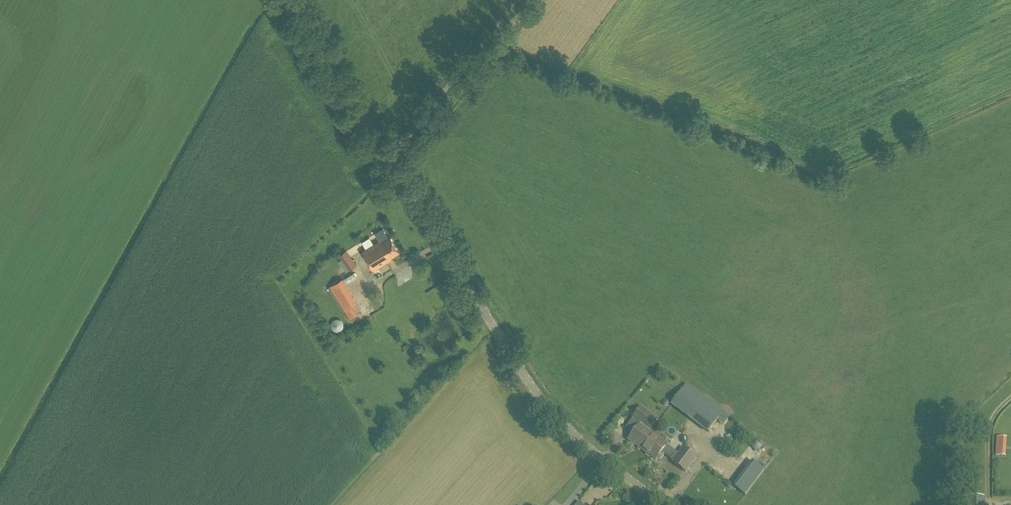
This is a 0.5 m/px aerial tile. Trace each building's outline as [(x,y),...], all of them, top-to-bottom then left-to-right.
[(362,251),(373,270),(387,262),(386,260),(399,252),(390,236),(388,237),(383,229),(375,234),(380,240),(362,251)] [(349,270),(357,265),(351,257),(344,263),(349,270)] [(350,319),(358,314),(353,306),(357,303),(342,279),(330,286),(350,319)] [(332,322),(338,329),(344,323),(339,317),(332,322)] [(692,412),(695,409),(712,422),(724,407),(688,378),(673,397),(692,412)] [(650,395),(644,390),(641,394),(647,398),(650,395)] [(667,445),(649,431),(657,419),(641,407),(633,418),(640,423),(629,439),(656,460),(662,451),(669,456),(674,460),(673,462),(686,472),(697,457),(684,447),(679,454),(667,445)] [(762,445),(762,444),(762,443),(762,442),(761,442),(761,441),(760,440),(759,439),(758,439),(757,439),(756,439),(755,439),(754,439),(753,440),(752,440),(752,441),(751,442),(751,443),(751,444),(751,445),(751,446),(751,447),(752,448),(752,449),(753,449),(753,450),(754,450),(755,450),(756,450),(757,450),(758,450),(759,450),(759,449),(760,449),(761,448),(761,447),(762,447),(762,446),(762,445)] [(755,455),(734,481),(747,492),(768,466),(755,455)] [(669,469),(664,488),(674,490),(678,471),(669,469)]
